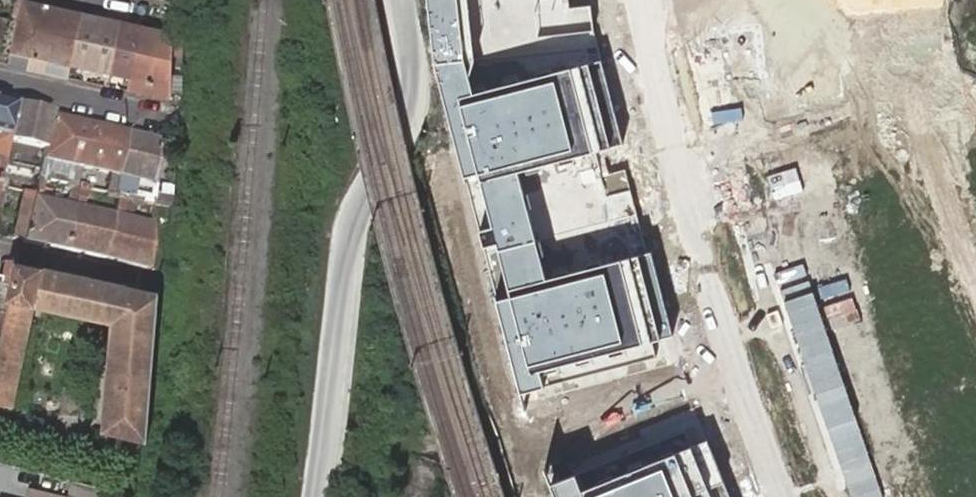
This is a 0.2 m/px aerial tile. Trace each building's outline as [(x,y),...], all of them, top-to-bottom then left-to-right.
[(27,0),(22,0),(8,65),(27,69),(29,57),(63,64),(61,76),(69,78),(72,66),(83,13),(27,0)] [(674,333),(656,252),(548,280),(517,173),(624,146),(601,63),(472,94),(465,61),(460,0),(431,0),(438,63),(522,390),(656,359),(650,343),(674,333)] [(111,75),(122,21),(83,13),(72,66),(111,75)] [(2,44),(8,18),(0,16),(0,44),(2,44)] [(122,89),(128,90),(131,79),(142,25),(122,21),(111,75),(125,78),(122,89)] [(128,90),(171,100),(173,32),(142,25),(131,79),(128,90)] [(29,57),(27,69),(61,76),(63,64),(29,57)] [(0,103),(0,139),(4,140),(43,149),(51,114),(11,106),(0,103)] [(80,167),(89,123),(51,114),(43,149),(41,159),(38,176),(43,177),(77,184),(80,167)] [(110,174),(117,175),(127,131),(89,123),(80,167),(77,184),(84,186),(88,169),(110,174)] [(156,183),(160,138),(127,131),(117,175),(114,194),(117,195),(135,199),(153,203),(171,207),(173,186),(156,183)] [(113,196),(114,194),(117,175),(110,174),(106,192),(106,194),(113,196)] [(33,197),(23,241),(65,249),(74,206),(67,204),(41,198),(43,184),(36,182),(34,194),(33,197)] [(79,186),(74,206),(65,249),(104,258),(113,214),(82,208),(88,189),(89,187),(84,186),(77,184),(76,187),(79,186)] [(67,204),(74,206),(79,186),(76,187),(71,185),(67,204)] [(18,215),(13,238),(23,241),(33,197),(34,194),(23,192),(18,215)] [(104,258),(150,268),(154,223),(132,218),(135,199),(117,195),(113,214),(104,258)] [(13,291),(19,266),(9,264),(5,279),(0,277),(0,288),(13,291)] [(34,304),(40,271),(19,266),(13,291),(11,300),(8,313),(3,336),(0,351),(0,404),(11,406),(34,304)] [(34,304),(114,321),(122,287),(41,270),(40,271),(34,304)] [(106,429),(140,438),(147,439),(158,295),(122,287),(114,321),(107,420),(106,429)] [(3,336),(8,313),(0,312),(0,335),(3,336)] [(717,457),(620,496),(734,496),(717,457)]
